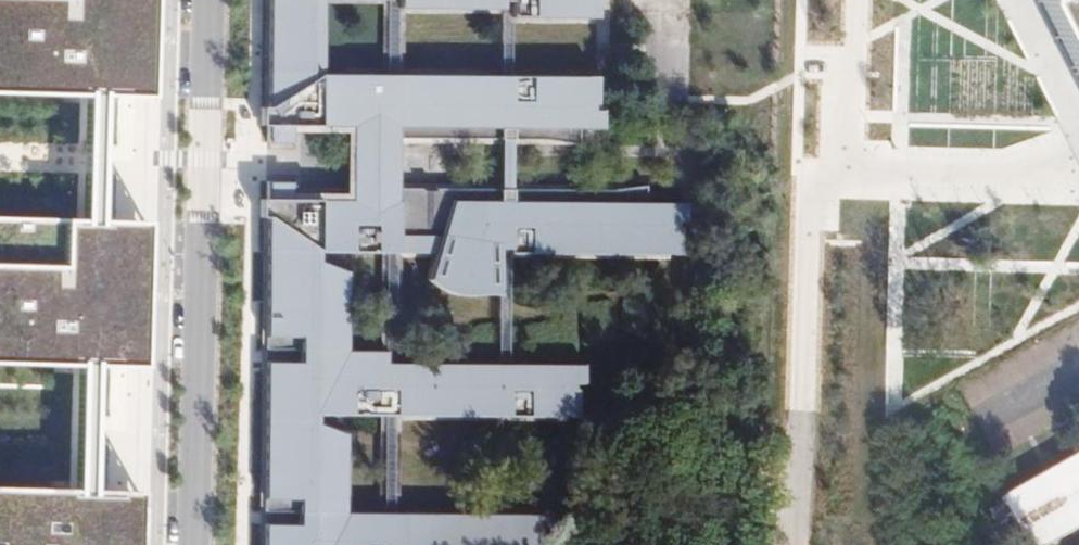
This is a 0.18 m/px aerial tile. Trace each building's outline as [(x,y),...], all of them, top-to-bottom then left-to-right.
[(84,92),(102,92),(143,94),(158,94),(161,0),(0,0),(0,89),(84,92)] [(266,213),(266,346),(298,347),(298,352),(298,358),(265,358),(264,507),(297,508),(297,517),(297,526),(264,525),(264,544),(574,544),(574,537),(579,537),(579,519),(397,517),(399,412),(576,415),(577,382),(582,382),(582,363),(577,364),(507,362),(510,251),(681,254),(680,222),(686,222),(686,202),(647,201),(647,185),(618,188),(513,189),(513,138),(557,138),(557,140),(579,143),(581,126),(604,126),(604,107),(597,107),(596,75),(512,74),(512,17),(606,18),(606,0),(391,0),(390,72),(324,71),(325,0),(268,0),(268,103),(260,103),(259,122),(267,122),(267,139),(291,139),(291,123),(351,123),(351,159),(352,196),(292,196),(292,178),(267,178),(267,194),(260,194),(259,214),(266,213)] [(1078,85),(1078,0),(1035,0),(1078,85)] [(151,364),(153,223),(140,222),(99,221),(81,220),(0,218),(0,360),(77,362),(95,362),(136,364),(151,364)] [(1077,456),(1000,502),(1024,544),(1049,544),(1078,529),(1078,455),(1077,456)] [(0,489),(0,544),(146,544),(147,493),(133,493),(91,491),(73,491),(0,489)]
